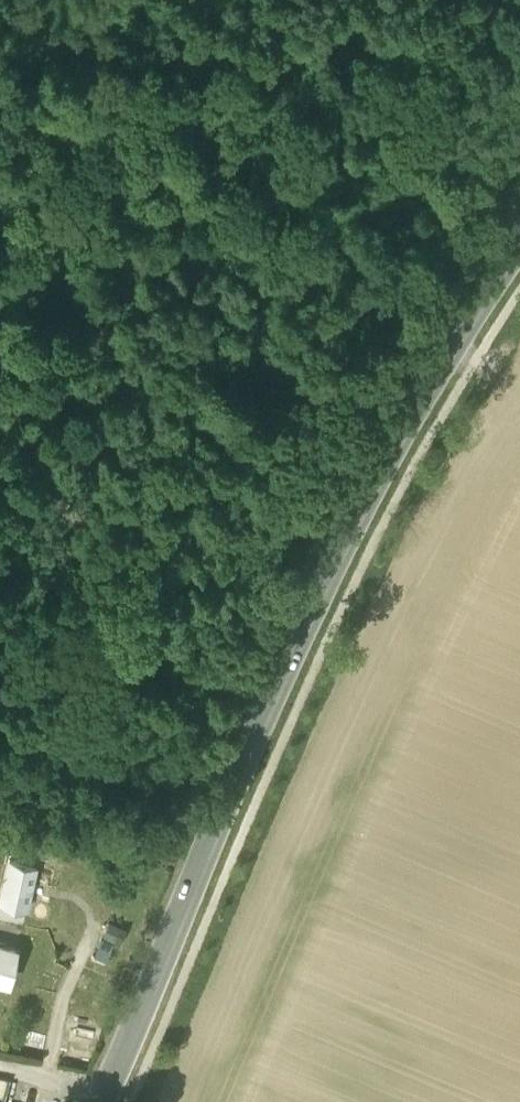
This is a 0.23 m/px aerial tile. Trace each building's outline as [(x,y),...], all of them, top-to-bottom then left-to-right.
[(9,859),(0,901),(0,902),(26,908),(35,865),(9,859)] [(9,981),(16,951),(0,947),(0,979),(9,981)] [(85,1044),(87,1031),(67,1029),(66,1042),(85,1044)]
